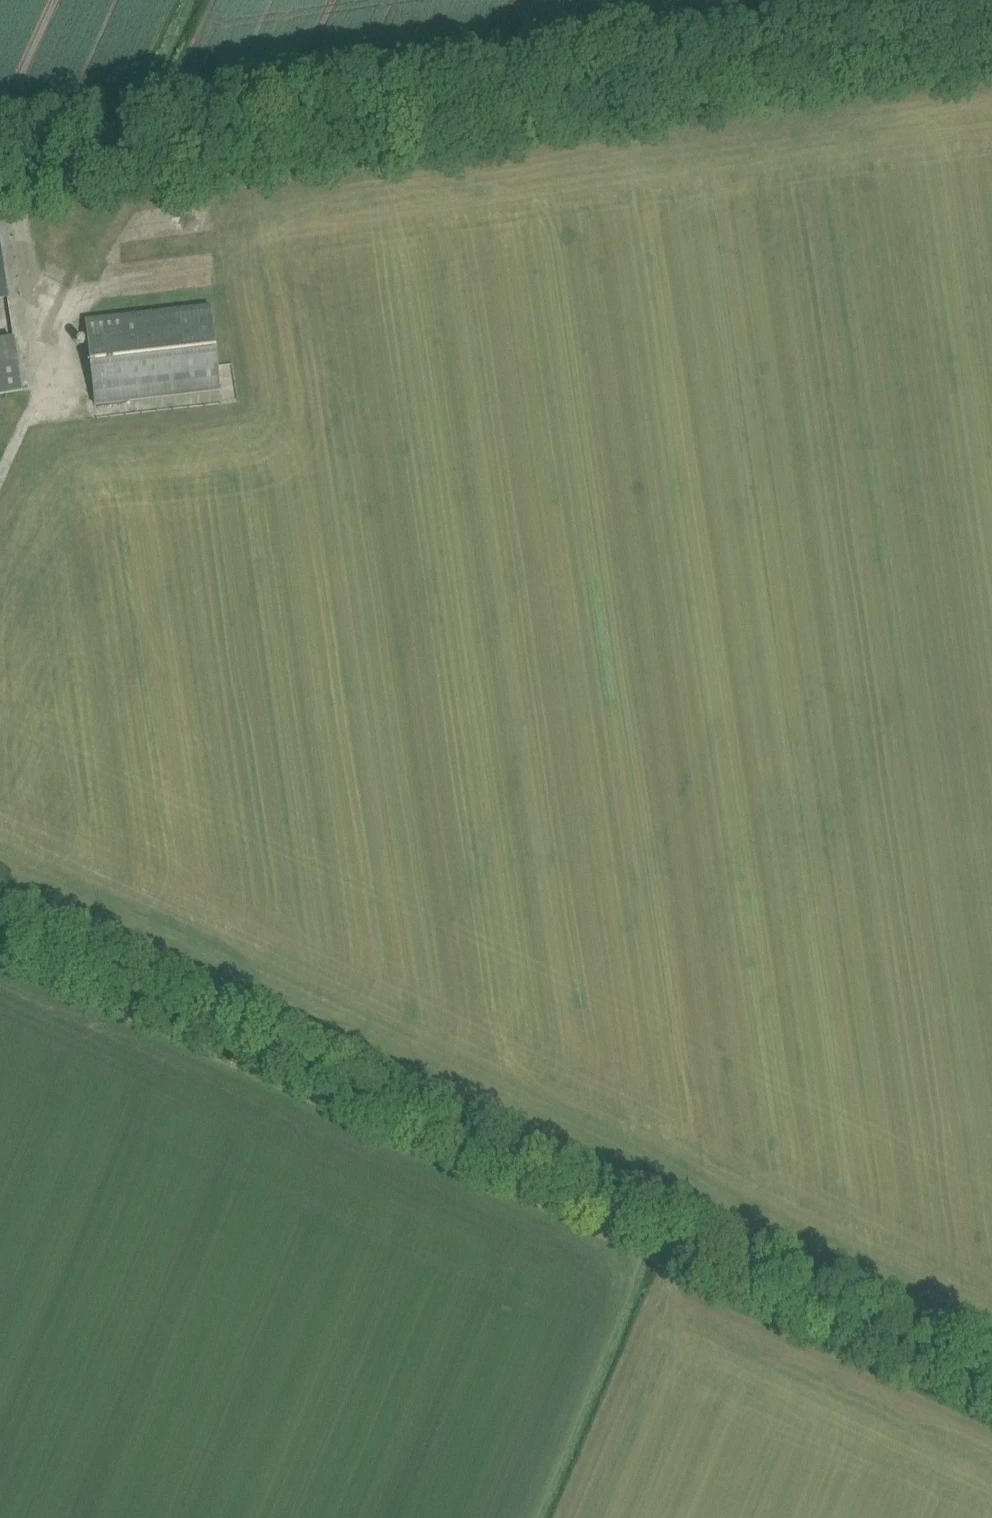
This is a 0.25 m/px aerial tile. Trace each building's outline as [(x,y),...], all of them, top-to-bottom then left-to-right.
[(8,298),(2,250),(0,240),(0,299),(8,298)] [(95,325),(105,410),(230,395),(220,311),(95,325)] [(23,392),(15,339),(0,341),(0,396),(23,392)]
